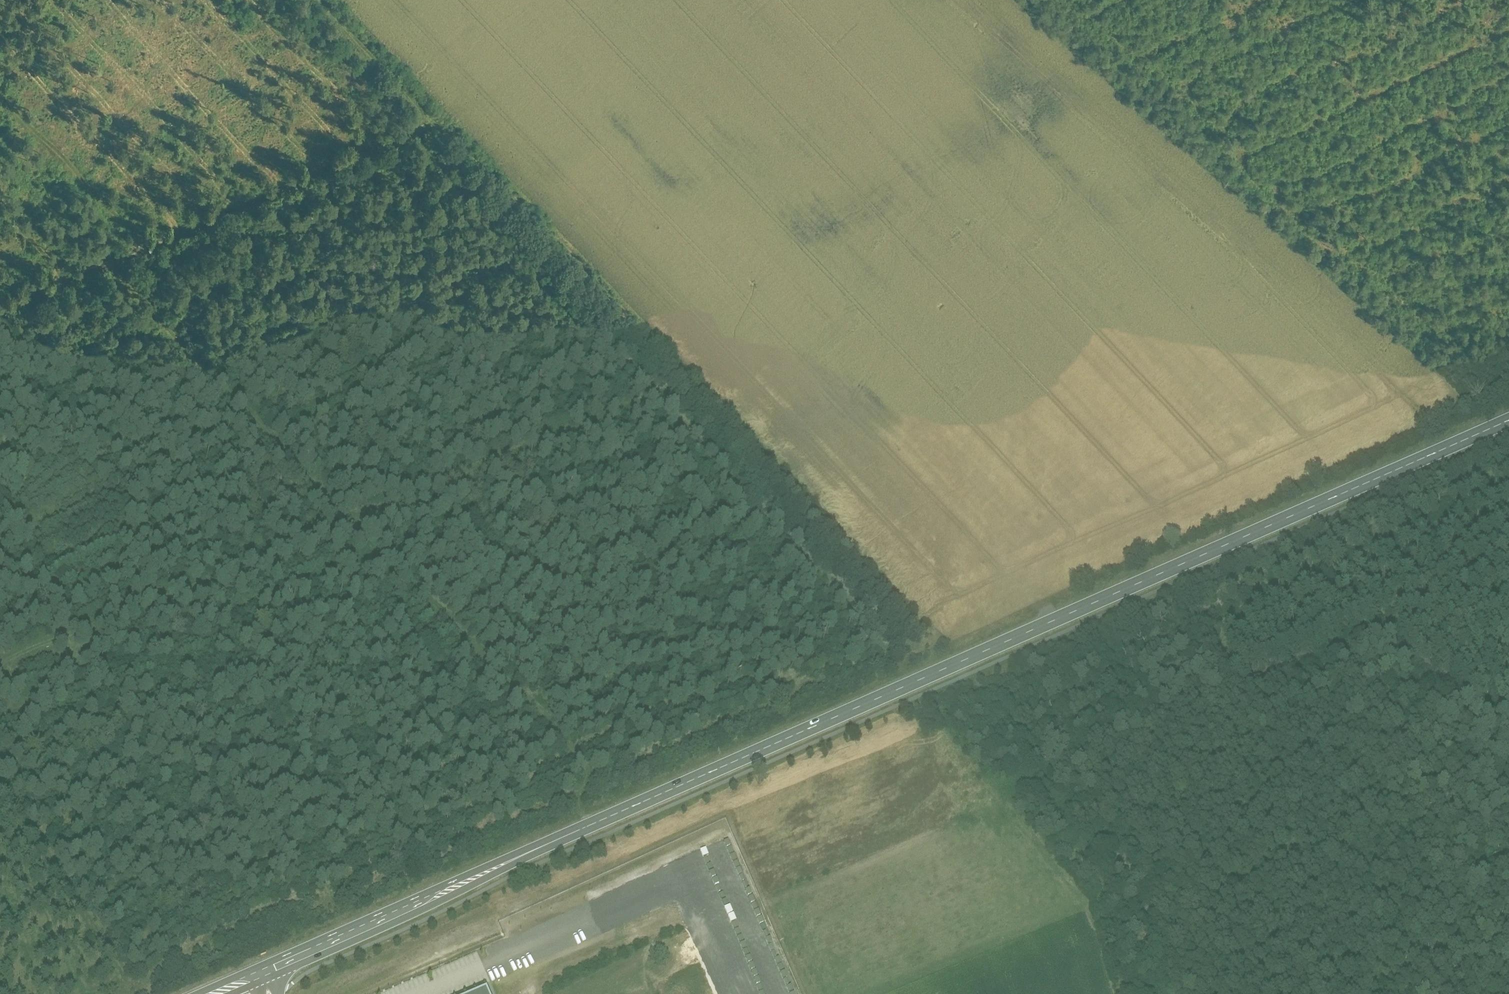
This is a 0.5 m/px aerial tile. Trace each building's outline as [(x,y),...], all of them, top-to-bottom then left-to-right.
[(485,984),(463,993),(490,993),(485,984)]
